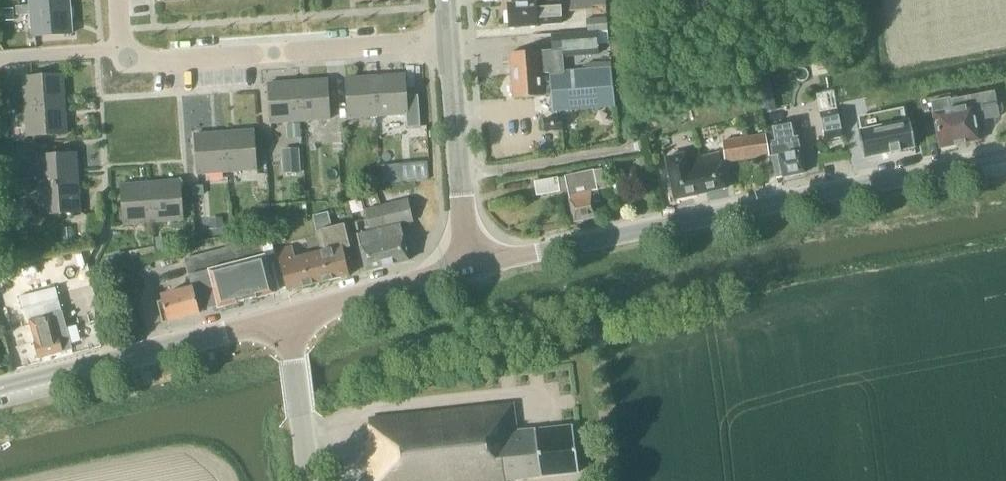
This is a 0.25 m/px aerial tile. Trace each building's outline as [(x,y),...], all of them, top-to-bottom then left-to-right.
[(29,5),(29,8),(69,5),(68,0),(29,0),(29,5)] [(605,5),(605,0),(543,0),(534,1),(534,2),(505,4),(507,27),(537,25),(561,23),(560,11),(592,9),(592,6),(605,5)] [(71,34),(69,5),(29,8),(29,5),(15,6),(15,15),(30,14),(32,37),(71,34)] [(14,20),(14,17),(13,9),(0,10),(0,21),(14,20)] [(607,31),(606,17),(586,19),(587,33),(607,31)] [(563,72),(562,57),(598,55),(596,37),(582,38),(581,33),(550,35),(551,50),(509,53),(509,56),(506,59),(507,66),(510,68),(511,76),(563,72)] [(552,111),(614,106),(610,69),(563,72),(511,76),(512,98),(542,96),(542,95),(550,95),(552,111)] [(24,107),(64,104),(62,75),(22,77),(24,107)] [(404,75),(374,76),(377,116),(405,114),(406,128),(419,127),(417,96),(405,97),(404,75)] [(347,118),(377,116),(374,76),(344,78),(347,118)] [(299,121),(329,119),(326,80),(297,81),(299,121)] [(270,123),(299,121),(297,81),(267,83),(270,123)] [(769,81),(756,83),(762,115),(774,112),(769,81)] [(17,82),(4,82),(5,106),(18,106),(17,82)] [(939,148),(978,140),(975,121),(998,117),(993,92),(948,101),(948,99),(930,102),(939,148)] [(26,137),(66,134),(64,104),(24,107),(26,137)] [(842,138),(837,108),(819,111),(824,141),(842,138)] [(543,131),(561,129),(560,119),(542,120),(543,131)] [(908,122),(857,132),(863,158),(889,153),(890,155),(891,155),(890,152),(898,151),(898,153),(899,153),(899,151),(914,148),(908,122)] [(776,179),(804,173),(794,123),(767,128),(770,142),(769,142),(776,179)] [(226,172),(256,170),(253,130),(223,132),(226,172)] [(196,174),(226,172),(223,132),(194,134),(196,174)] [(724,162),(768,155),(765,135),(721,141),(724,162)] [(75,153),(57,154),(56,147),(44,148),(44,155),(35,156),(37,186),(77,183),(75,153)] [(287,162),(281,163),(282,174),(300,173),(299,148),(286,149),(287,162)] [(718,153),(714,154),(700,157),(698,151),(665,158),(673,200),(726,188),(718,153)] [(400,167),(381,169),(383,185),(402,183),(400,169),(400,167)] [(592,171),(564,177),(557,178),(557,177),(533,182),(536,197),(567,191),(569,200),(573,221),(595,217),(592,202),(598,201),(596,191),(605,189),(601,169),(592,171)] [(153,222),(182,220),(179,180),(150,182),(153,222)] [(123,225),(153,222),(150,182),(120,185),(123,225)] [(39,215),(79,212),(77,183),(37,186),(39,215)] [(408,260),(400,225),(412,222),(406,200),(381,207),(382,209),(386,228),(387,227),(390,239),(381,241),(387,266),(408,260)] [(269,221),(269,204),(256,205),(257,221),(269,221)] [(370,232),(356,235),(365,271),(387,266),(381,241),(390,239),(387,227),(386,228),(382,209),(381,207),(364,211),(367,219),(370,232)] [(348,224),(331,228),(327,212),(312,216),(320,251),(327,280),(348,275),(342,248),(353,246),(348,224)] [(222,218),(209,219),(210,229),(223,228),(222,218)] [(273,254),(268,232),(258,235),(259,239),(263,257),(273,254)] [(34,255),(33,236),(21,237),(23,256),(34,255)] [(169,252),(168,238),(155,239),(156,253),(169,252)] [(198,255),(183,259),(188,276),(191,289),(192,288),(198,310),(212,306),(217,305),(218,308),(273,293),(263,257),(259,239),(198,255)] [(156,256),(154,246),(140,249),(142,258),(156,256)] [(327,280),(320,251),(294,258),(291,246),(276,250),(279,262),(286,291),(327,280)] [(112,254),(114,263),(130,260),(129,251),(112,254)] [(70,349),(61,312),(55,288),(19,297),(25,322),(29,321),(39,358),(60,353),(60,352),(70,349)] [(191,289),(160,297),(166,321),(198,313),(198,310),(192,288),(191,289)] [(572,426),(514,432),(512,405),(368,419),(370,441),(366,441),(369,480),(502,480),(577,473),(572,426)]
